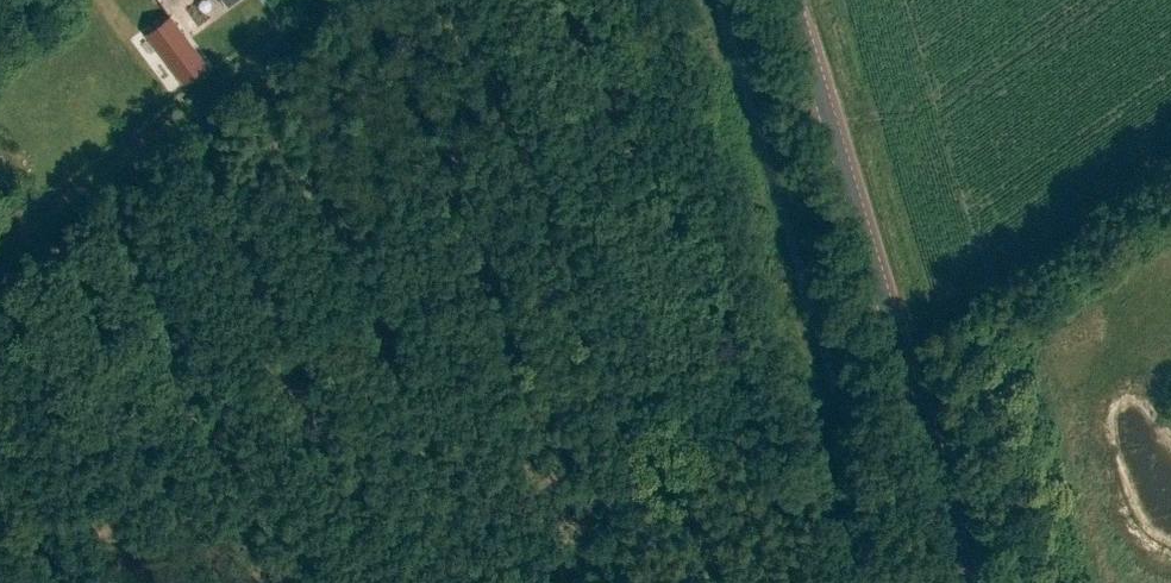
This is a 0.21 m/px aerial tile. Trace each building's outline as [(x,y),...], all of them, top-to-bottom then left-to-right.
[(172,14),(189,0),(160,0),(172,14)] [(146,31),(184,82),(208,65),(170,13),(146,31)]
